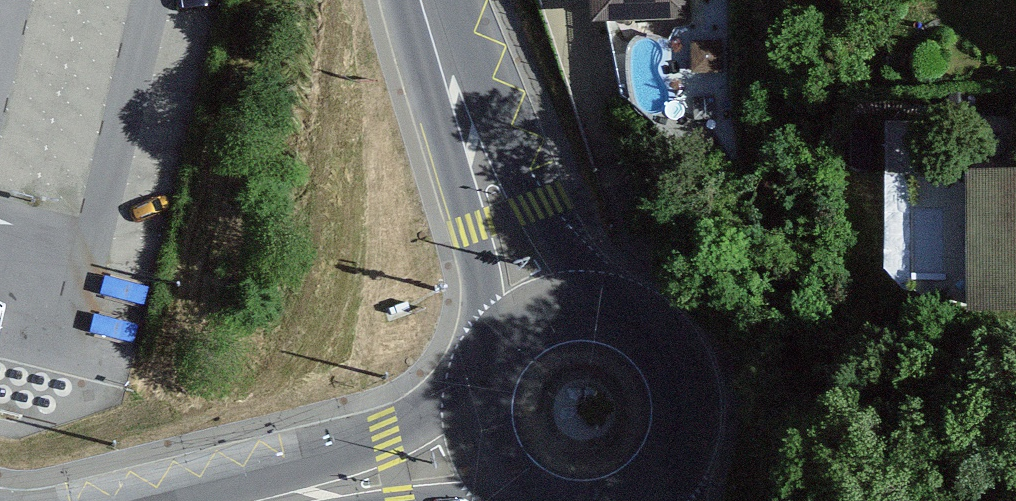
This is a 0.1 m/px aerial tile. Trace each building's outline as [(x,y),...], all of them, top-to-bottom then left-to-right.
[(592,26),(692,21),(691,0),(590,0),(592,26)] [(964,172),(967,315),(1015,314),(1015,170),(964,172)]
